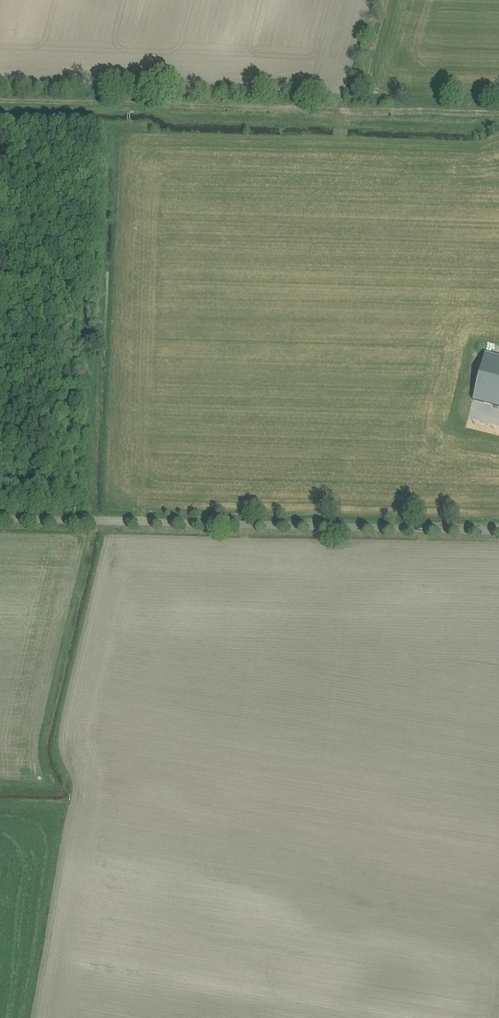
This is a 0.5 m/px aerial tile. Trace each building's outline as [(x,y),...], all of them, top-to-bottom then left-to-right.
[(485,356),(473,400),(498,407),(498,359),(485,356)]
